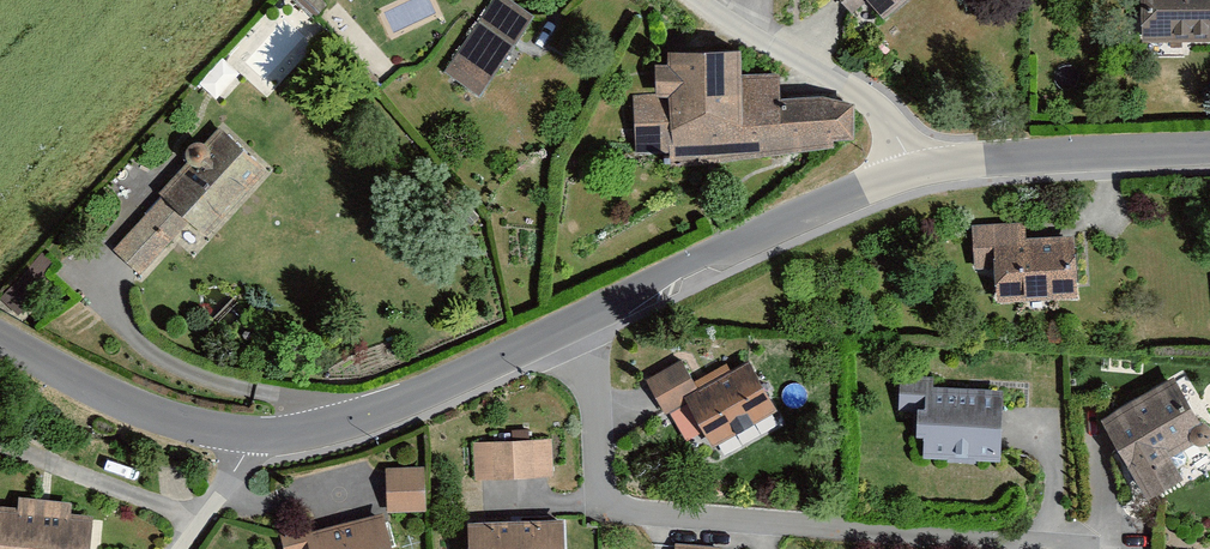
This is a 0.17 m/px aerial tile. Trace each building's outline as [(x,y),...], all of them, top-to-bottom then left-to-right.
[(482,89),(527,19),(497,0),(489,0),(446,66),(482,89)] [(844,13),(853,5),(872,27),(904,0),(833,0),(844,13)] [(1209,44),(1209,0),(1136,0),(1138,46),(1209,44)] [(670,149),(670,157),(845,145),(843,108),(819,99),(773,102),(772,75),(734,77),(733,54),(661,57),(659,67),(645,68),(647,99),(629,101),(633,152),(670,149)] [(157,206),(110,255),(135,278),(182,229),(197,243),(261,177),(215,133),(151,200),(157,206)] [(1018,225),(968,228),(970,273),(988,272),(991,306),(1067,302),(1063,240),(1019,243),(1018,225)] [(36,261),(16,282),(27,292),(47,271),(36,261)] [(674,364),(641,383),(659,416),(665,412),(681,440),(692,434),(704,454),(773,415),(744,363),(690,393),(674,364)] [(1170,380),(1092,423),(1137,504),(1171,485),(1159,463),(1203,438),(1170,380)] [(925,384),(895,382),(893,414),(906,415),(904,441),(915,442),(913,459),(990,464),(994,396),(925,391),(925,384)] [(546,443),(468,448),(471,487),(549,481),(546,443)] [(419,471),(380,473),(381,515),(420,514),(419,471)] [(0,511),(0,548),(79,548),(82,521),(60,519),(61,505),(9,500),(7,512),(0,511)] [(275,534),(279,548),(384,548),(377,519),(305,536),(303,527),(275,534)] [(460,528),(461,548),(557,548),(556,523),(460,528)]
